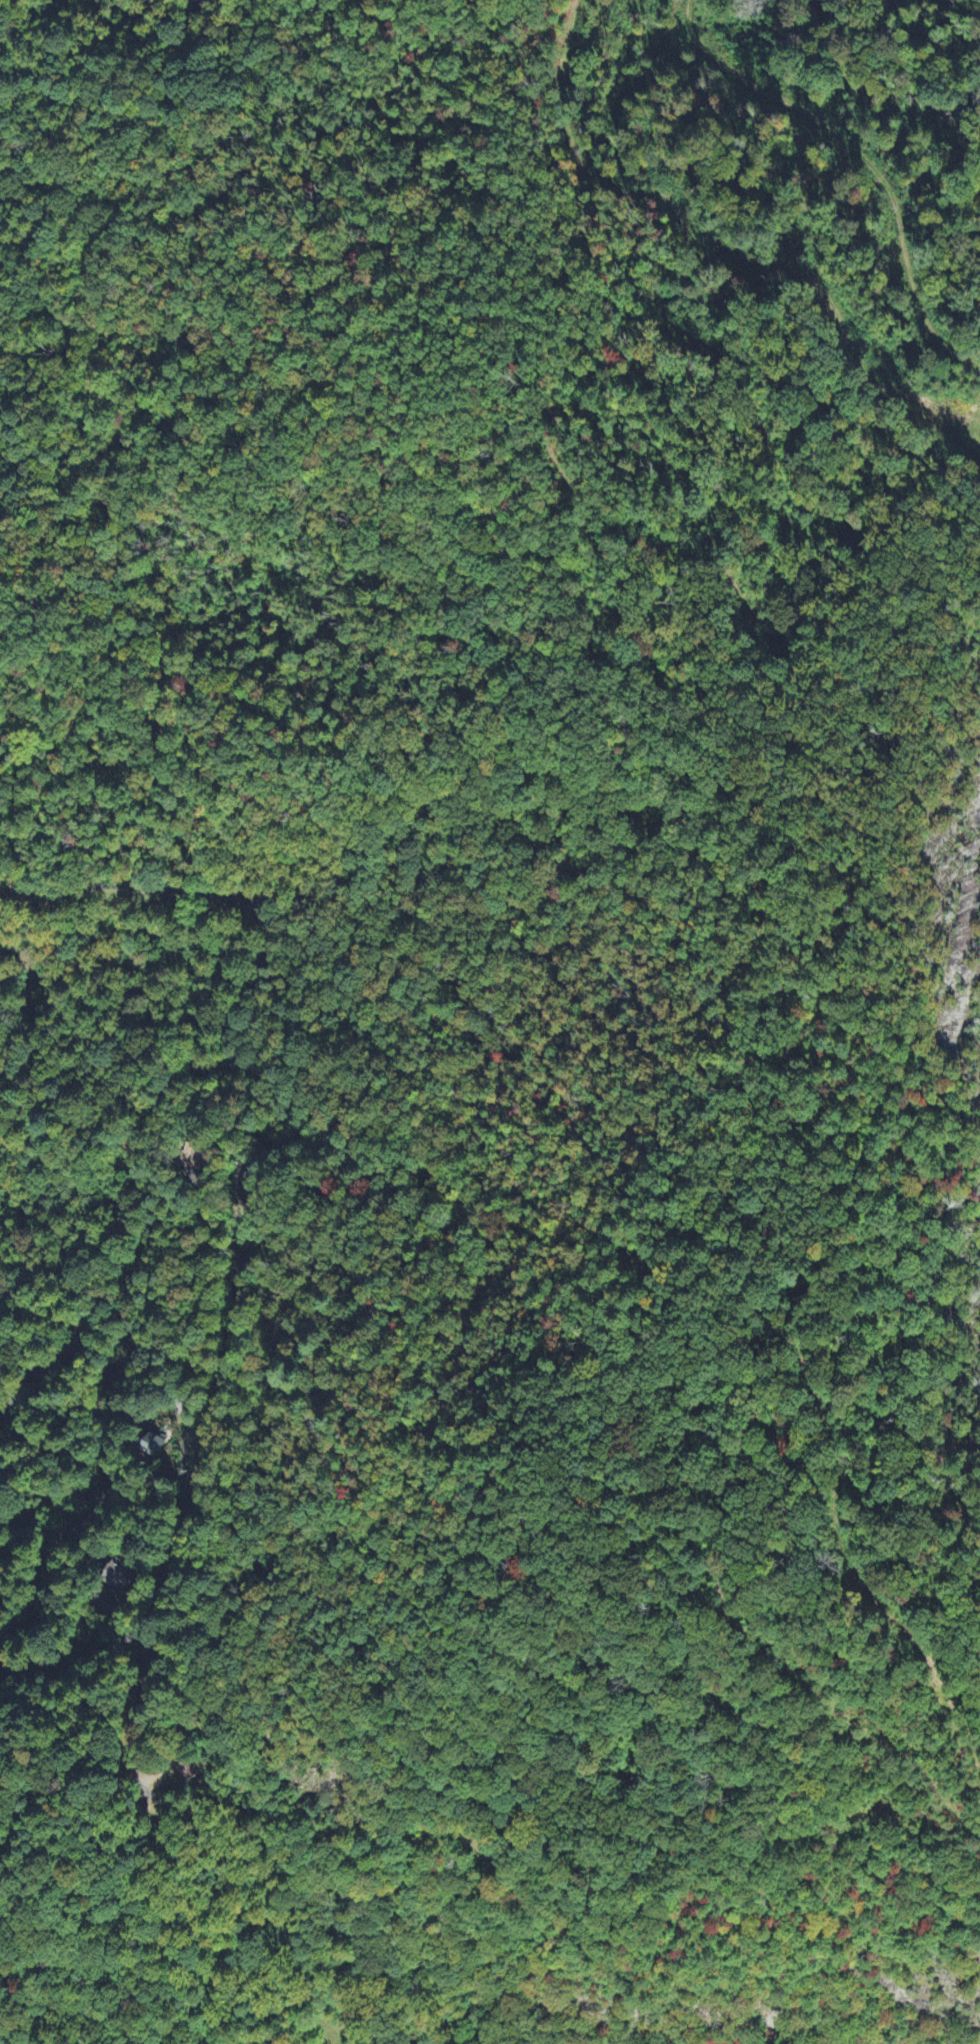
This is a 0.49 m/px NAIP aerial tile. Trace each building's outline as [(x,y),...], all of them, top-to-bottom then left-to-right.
[(112,1562),(103,1579),(119,1588),(129,1571),(112,1562)] [(200,1773),(187,1759),(175,1770),(189,1784),(200,1773)]
